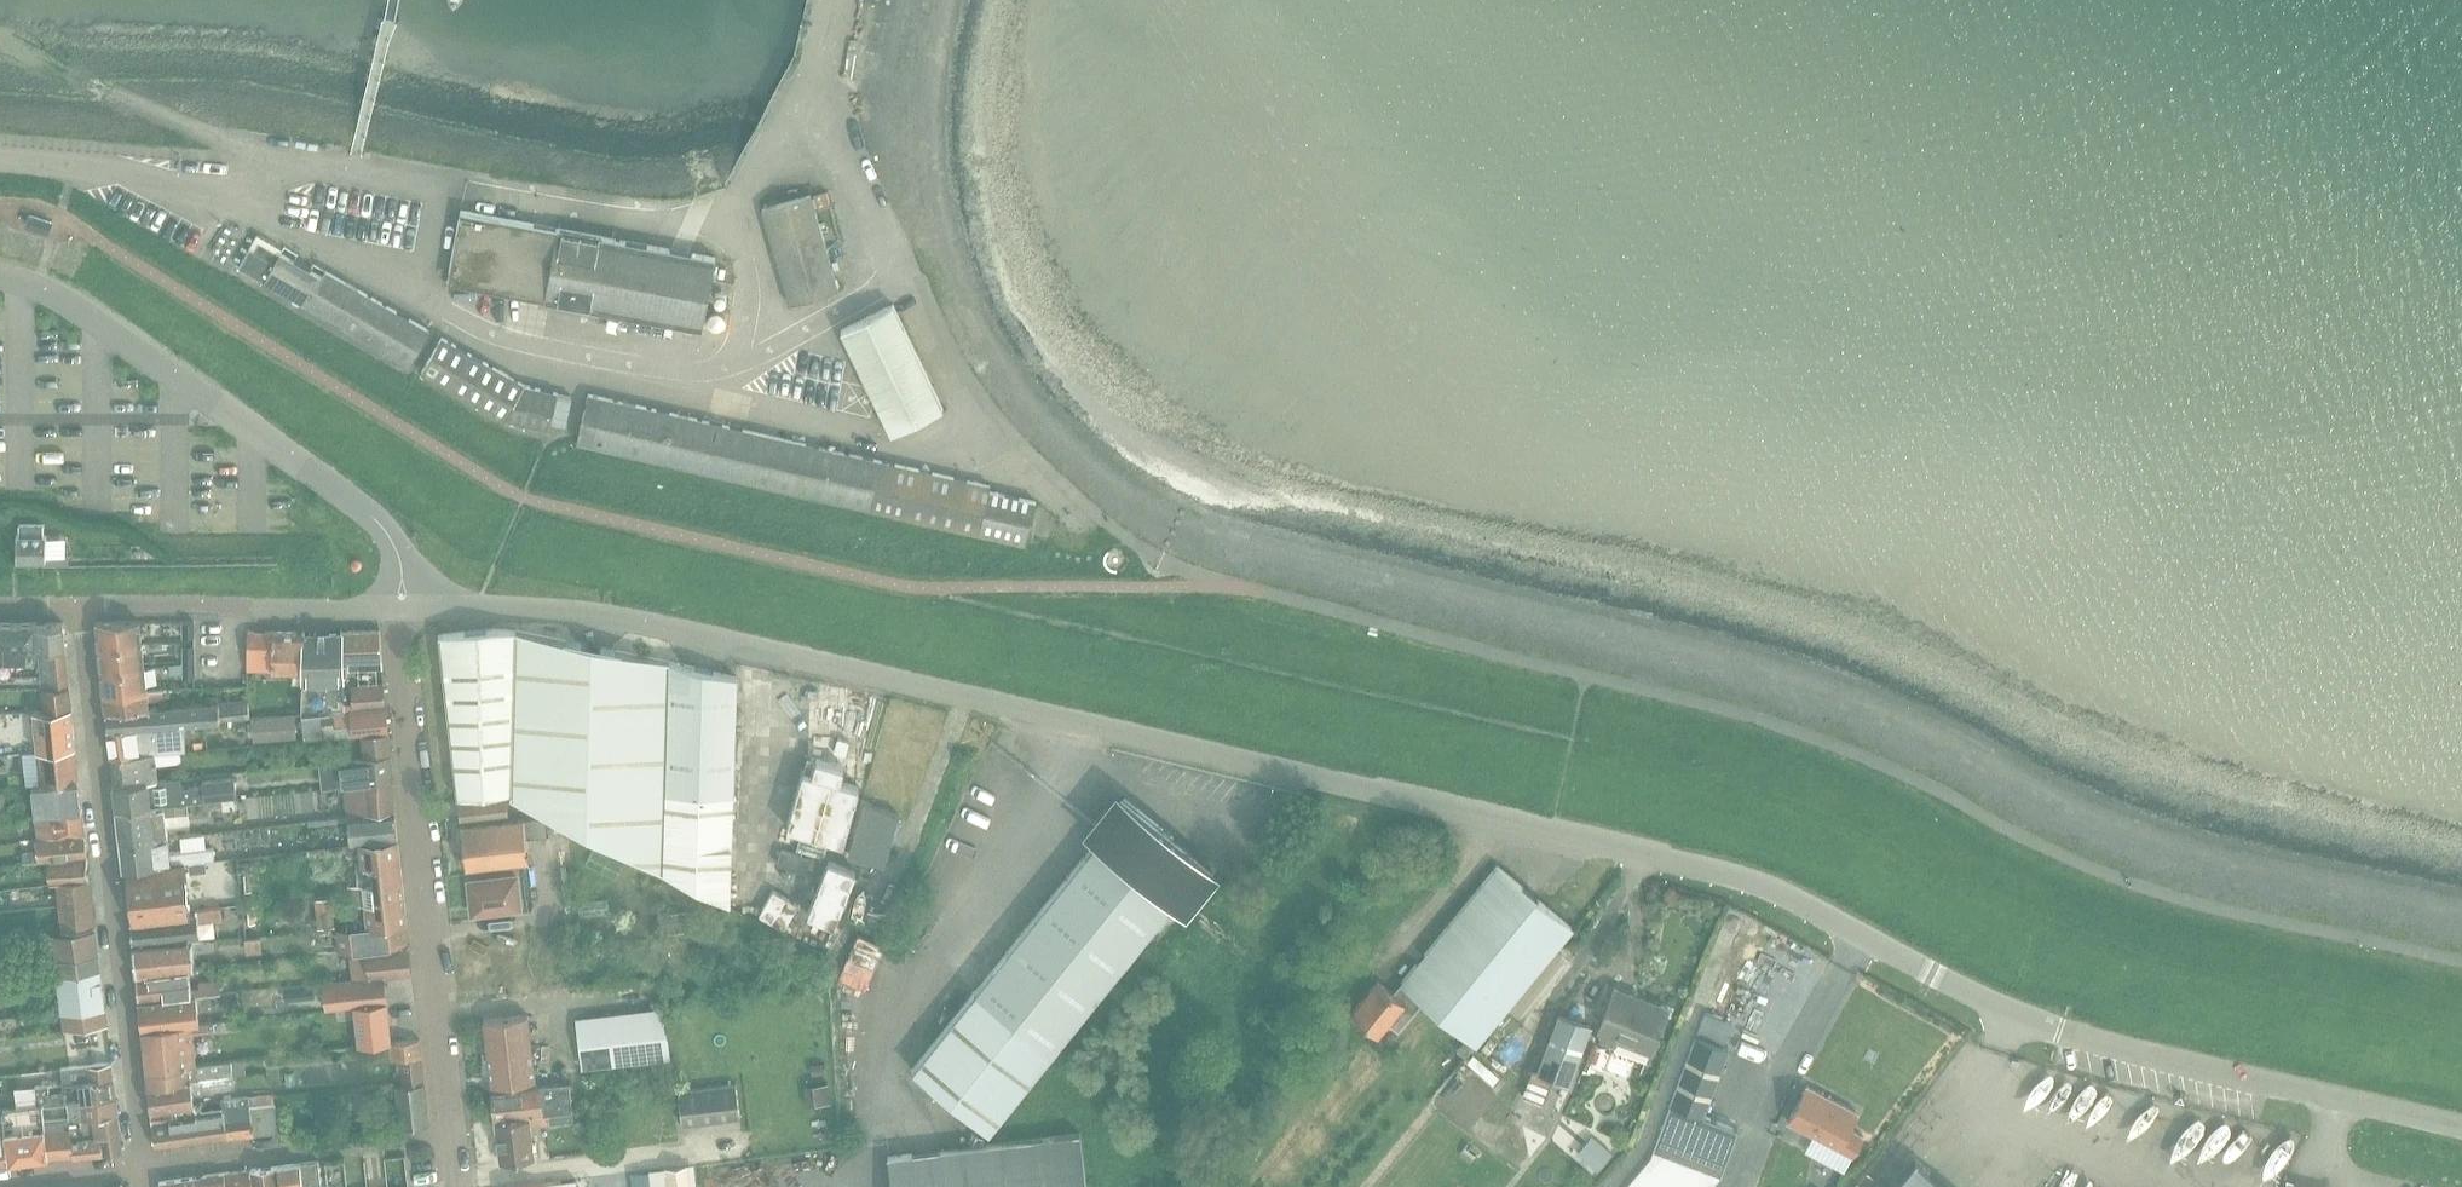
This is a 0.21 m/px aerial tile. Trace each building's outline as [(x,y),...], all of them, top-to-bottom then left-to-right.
[(789,304),(837,290),(810,195),(762,209),(789,304)] [(715,257),(557,228),(460,210),(446,283),(701,330),(715,257)] [(29,215),(26,225),(47,232),(51,221),(29,215)] [(218,264),(234,237),(219,228),(203,254),(218,264)] [(280,253),(282,250),(257,235),(239,266),(264,280),(275,261),(280,253)] [(322,277),(280,253),(275,261),(264,280),(306,305),(322,277)] [(357,334),(377,300),(326,270),(322,277),(306,305),(357,334)] [(377,300),(357,334),(409,364),(428,329),(377,300)] [(943,409),(893,304),(841,330),(891,434),(943,409)] [(449,387),(469,353),(441,337),(421,371),(449,387)] [(476,403),(496,369),(469,353),(449,387),(476,403)] [(504,419),(524,385),(496,369),(476,403),(504,419)] [(524,385),(504,419),(549,429),(557,392),(524,385)] [(625,453),(636,404),(587,393),(576,442),(625,453)] [(659,461),(670,412),(636,404),(625,453),(659,461)] [(754,483),(765,434),(670,412),(659,461),(754,483)] [(867,509),(878,460),(765,434),(754,483),(867,509)] [(905,517),(917,468),(878,460),(867,509),(905,517)] [(939,525),(950,476),(917,468),(905,517),(939,525)] [(988,490),(989,485),(950,476),(939,525),(978,534),(988,490)] [(1035,501),(988,490),(978,534),(1025,545),(1035,501)] [(46,536),(43,536),(43,525),(18,525),(18,536),(15,536),(16,560),(45,560),(45,556),(46,536)] [(67,555),(45,556),(45,560),(45,564),(67,564),(67,555)] [(98,646),(141,642),(139,622),(96,622),(98,646)] [(194,638),(194,622),(183,622),(184,638),(194,638)] [(64,645),(62,623),(0,623),(0,659),(30,659),(30,655),(38,654),(40,666),(66,664),(64,645)] [(437,634),(448,730),(501,725),(491,628),(437,634)] [(668,661),(515,630),(491,628),(501,725),(448,730),(457,797),(511,791),(512,796),(730,905),(736,676),(668,661)] [(302,683),(303,632),(248,631),(247,668),(293,669),(293,683),(302,683)] [(344,710),(342,659),(342,631),(303,632),(302,683),(302,713),(344,710)] [(342,659),(381,657),(379,631),(342,631),(342,659)] [(100,668),(144,665),(141,642),(98,646),(100,668)] [(195,678),(195,648),(184,648),(184,678),(195,678)] [(66,664),(40,666),(41,680),(42,687),(68,685),(66,664)] [(102,692),(147,690),(144,665),(100,668),(102,692)] [(383,682),(351,685),(353,708),(386,705),(383,682)] [(44,712),(70,710),(68,685),(42,687),(44,712)] [(105,711),(148,708),(148,699),(162,699),(162,694),(166,693),(166,690),(147,690),(102,692),(105,711)] [(220,720),(235,718),(249,717),(247,700),(218,703),(220,720)] [(220,721),(220,720),(218,703),(148,708),(105,711),(107,729),(149,726),(183,724),(220,721)] [(388,732),(386,708),(352,712),(354,736),(362,735),(388,732)] [(43,710),(32,711),(36,751),(74,747),(70,710),(44,712),(43,710)] [(253,740),(296,737),(295,713),(251,716),(253,740)] [(319,714),(301,715),(303,734),(321,733),(319,714)] [(179,753),(179,750),(185,750),(183,724),(149,726),(107,729),(111,757),(152,754),(152,755),(179,753)] [(364,758),(391,755),(388,732),(362,735),(364,758)] [(40,784),(78,780),(74,747),(36,751),(40,784)] [(114,785),(158,780),(155,762),(179,761),(179,753),(152,755),(152,754),(111,757),(114,785)] [(393,781),(392,773),(391,755),(364,758),(355,759),(358,785),(393,781)] [(914,1065),(991,1127),(1204,863),(1232,836),(1151,772),(914,1065)] [(113,785),(116,809),(186,802),(186,800),(235,795),(234,778),(201,780),(202,784),(180,786),(180,778),(114,785),(113,785)] [(43,812),(81,809),(79,794),(78,780),(40,784),(31,785),(34,813),(43,812)] [(395,810),(393,781),(358,785),(344,786),(346,815),(395,810)] [(457,801),(459,821),(508,816),(506,795),(457,801)] [(120,842),(167,836),(187,834),(186,822),(166,824),(164,815),(187,813),(186,802),(116,809),(120,842)] [(883,865),(899,814),(864,804),(849,855),(883,865)] [(284,823),(282,806),(265,809),(268,826),(284,823)] [(36,837),(84,832),(81,809),(43,812),(34,813),(36,837)] [(355,843),(397,838),(395,810),(346,815),(349,844),(355,843)] [(540,837),(540,843),(546,842),(544,819),(525,822),(524,819),(460,826),(464,867),(529,860),(526,838),(540,837)] [(47,860),(86,855),(84,832),(36,837),(34,838),(36,853),(21,855),(22,862),(47,860)] [(123,869),(125,869),(184,862),(188,862),(204,860),(214,858),(212,848),(169,853),(167,836),(120,842),(123,869)] [(380,925),(406,922),(401,894),(397,838),(355,843),(361,884),(348,885),(349,905),(364,904),(367,926),(380,925)] [(56,883),(89,879),(86,855),(47,860),(50,885),(56,885),(56,883)] [(204,860),(188,862),(189,872),(205,870),(204,860)] [(131,922),(190,915),(184,862),(125,869),(131,922)] [(1571,928),(1510,877),(1496,866),(1401,982),(1422,1001),(1466,1038),(1474,1045),(1571,928)] [(248,873),(239,874),(240,892),(250,891),(248,873)] [(520,908),(516,876),(469,882),(473,914),(520,908)] [(58,906),(91,902),(89,879),(56,883),(56,885),(58,906)] [(335,926),(332,897),(314,898),(317,928),(335,926)] [(61,932),(94,928),(91,902),(58,906),(61,932)] [(190,915),(131,922),(129,922),(131,943),(174,939),(174,941),(198,938),(196,922),(222,919),(221,906),(195,910),(195,915),(190,915)] [(662,913),(664,934),(685,932),(684,924),(689,924),(688,912),(683,913),(683,911),(662,913)] [(845,961),(874,969),(887,923),(859,915),(845,961)] [(369,951),(406,946),(406,922),(380,925),(367,926),(369,951)] [(68,956),(98,952),(94,928),(61,932),(51,933),(54,957),(68,956)] [(260,938),(245,940),(246,953),(261,952),(260,938)] [(134,975),(188,968),(194,967),(192,953),(213,950),(212,941),(131,949),(134,975)] [(353,979),(382,976),(382,975),(410,972),(407,945),(406,946),(369,951),(350,953),(353,979)] [(104,1006),(98,952),(68,956),(54,957),(60,1011),(104,1006)] [(206,974),(230,972),(228,958),(205,961),(206,974)] [(138,1002),(196,996),(220,994),(218,980),(198,982),(199,988),(190,989),(188,968),(134,975),(138,1002)] [(354,1006),(385,1002),(382,976),(353,979),(320,983),(324,1010),(354,1006)] [(1377,980),(1350,1012),(1350,1013),(1377,1036),(1388,1023),(1397,1031),(1422,1001),(1401,982),(1391,992),(1390,991),(1377,980)] [(1711,994),(1732,996),(1734,986),(1712,983),(1711,994)] [(1650,1052),(1665,1013),(1631,1000),(1633,995),(1614,988),(1594,1037),(1614,1045),(1616,1039),(1650,1052)] [(141,1029),(199,1024),(196,996),(138,1002),(141,1029)] [(385,1002),(354,1006),(358,1046),(390,1042),(385,1002)] [(104,1006),(60,1011),(63,1029),(106,1024),(104,1006)] [(576,1019),(582,1068),(669,1058),(663,1009),(576,1019)] [(1704,1012),(1695,1035),(1722,1045),(1731,1023),(1704,1012)] [(535,1080),(527,1015),(483,1020),(490,1085),(535,1080)] [(1568,1083),(1590,1027),(1558,1015),(1536,1071),(1532,1069),(1522,1097),(1542,1104),(1552,1077),(1568,1083)] [(146,1070),(194,1065),(191,1033),(214,1031),(213,1023),(199,1024),(141,1029),(146,1070)] [(1701,1115),(1727,1047),(1722,1045),(1695,1035),(1669,1103),(1701,1115)] [(1466,1038),(1456,1050),(1464,1057),(1474,1045),(1466,1038)] [(1482,1039),(1475,1047),(1494,1063),(1501,1055),(1482,1039)] [(399,1058),(420,1056),(418,1040),(397,1042),(399,1058)] [(402,1084),(423,1082),(420,1056),(399,1058),(402,1084)] [(231,1075),(230,1068),(230,1061),(194,1065),(146,1070),(148,1085),(187,1079),(231,1075)] [(61,1083),(110,1078),(109,1062),(60,1067),(61,1083)] [(824,1062),(810,1065),(812,1074),(825,1072),(824,1062)] [(150,1110),(192,1103),(191,1092),(232,1087),(231,1075),(187,1079),(148,1085),(150,1110)] [(67,1100),(115,1096),(113,1078),(110,1078),(61,1083),(63,1093),(47,1095),(46,1085),(35,1086),(37,1104),(41,1104),(67,1101),(67,1100)] [(423,1082),(402,1084),(394,1085),(399,1126),(428,1123),(424,1082),(423,1082)] [(537,1086),(492,1092),(495,1119),(541,1113),(541,1116),(572,1112),(568,1082),(537,1086)] [(827,1082),(803,1086),(805,1104),(829,1101),(827,1082)] [(738,1118),(734,1084),(678,1091),(682,1125),(738,1118)] [(1848,1128),(1856,1112),(1806,1086),(1788,1120),(1852,1154),(1862,1135),(1848,1128)] [(252,1134),(277,1131),(273,1094),(247,1097),(252,1134)] [(67,1100),(67,1101),(69,1118),(69,1120),(78,1119),(117,1114),(115,1096),(67,1100)] [(227,1137),(252,1134),(247,1097),(221,1100),(222,1106),(222,1112),(227,1137)] [(198,1109),(193,1104),(192,1103),(150,1110),(154,1146),(227,1137),(222,1112),(222,1106),(198,1109)] [(1669,1103),(1653,1147),(1654,1148),(1719,1172),(1720,1173),(1737,1128),(1701,1115),(1669,1103)] [(47,1157),(43,1120),(41,1104),(37,1104),(1,1109),(3,1123),(8,1163),(47,1158),(47,1157)] [(530,1125),(573,1120),(572,1112),(541,1116),(495,1122),(501,1163),(534,1159),(530,1125)] [(100,1136),(102,1153),(121,1151),(117,1114),(78,1119),(80,1138),(89,1137),(100,1136)] [(43,1120),(47,1157),(72,1156),(69,1126),(69,1118),(43,1120)] [(100,1136),(89,1137),(80,1138),(78,1119),(69,1120),(69,1126),(72,1156),(72,1157),(102,1153),(100,1136)] [(8,1163),(3,1123),(0,1124),(0,1164),(8,1163)] [(891,1186),(1086,1186),(1079,1134),(887,1157),(891,1186)] [(1598,1142),(1585,1157),(1598,1168),(1611,1152),(1598,1142)] [(703,1145),(705,1186),(733,1186),(732,1162),(719,1162),(718,1144),(703,1145)] [(1619,1186),(1707,1186),(1719,1172),(1654,1148),(1632,1174),(1631,1173),(1619,1186)] [(1914,1160),(1893,1186),(1948,1186),(1914,1160)] [(303,1186),(320,1185),(317,1161),(277,1166),(279,1186),(303,1186)] [(687,1165),(657,1169),(659,1186),(689,1186),(687,1165)] [(277,1166),(249,1170),(251,1186),(279,1186),(277,1166)] [(249,1170),(223,1173),(225,1186),(251,1186),(249,1170)] [(223,1173),(159,1182),(159,1186),(225,1186),(223,1173)]
